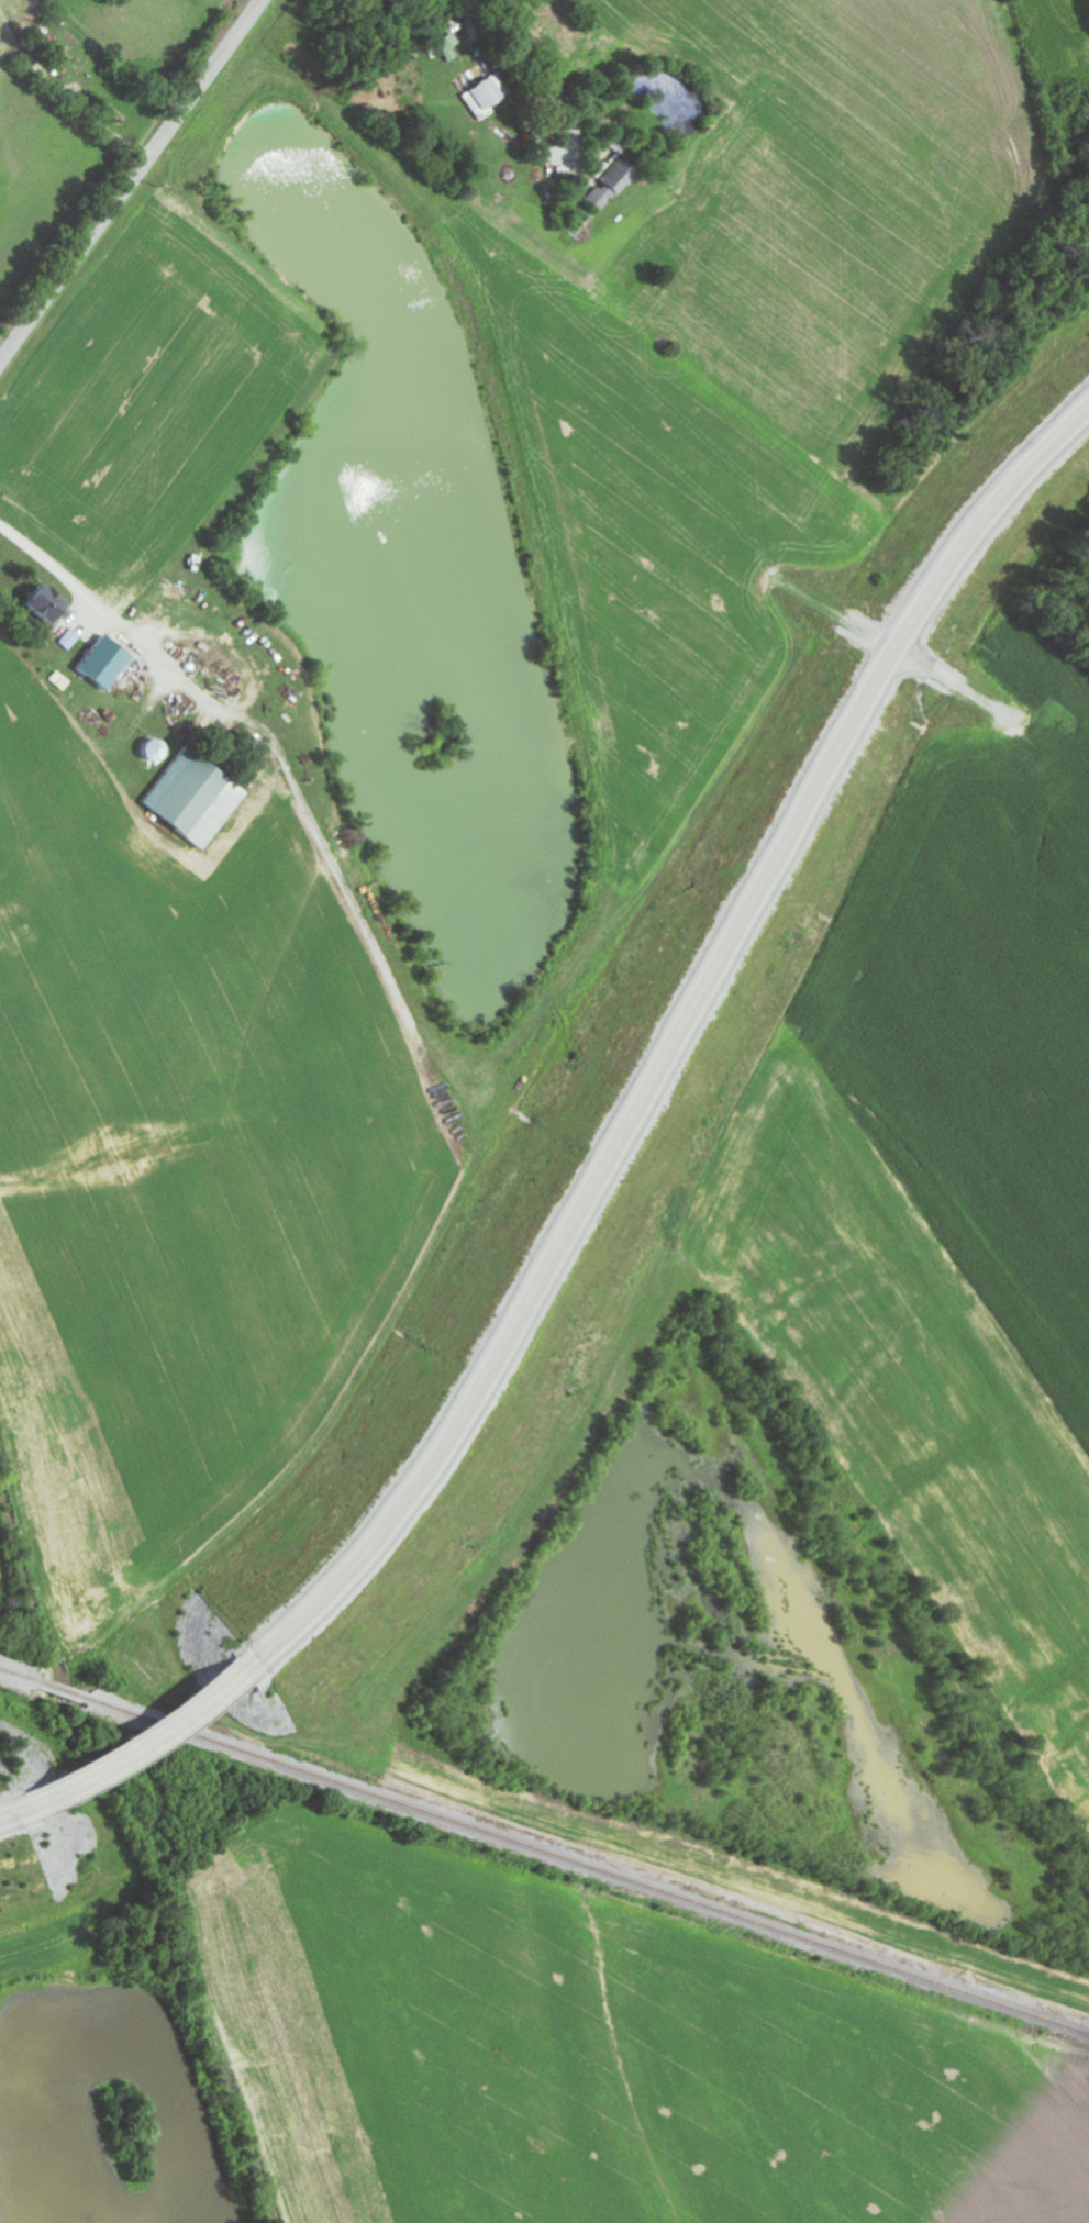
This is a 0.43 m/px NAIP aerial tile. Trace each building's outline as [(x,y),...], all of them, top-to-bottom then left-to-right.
[(447,53),(461,43),(455,33),(441,43),(447,53)] [(466,91),(492,73),(505,92),(479,111),(466,91)] [(601,182),(621,159),(634,170),(614,194),(601,182)] [(592,188),(607,200),(596,213),(581,201),(592,188)] [(48,584),(29,601),(52,627),(71,609),(48,584)] [(82,635),(72,629),(62,645),(72,651),(82,635)] [(112,693),(136,656),(104,634),(79,671),(112,693)] [(249,791),(184,747),(144,806),(210,850),(249,791)]
